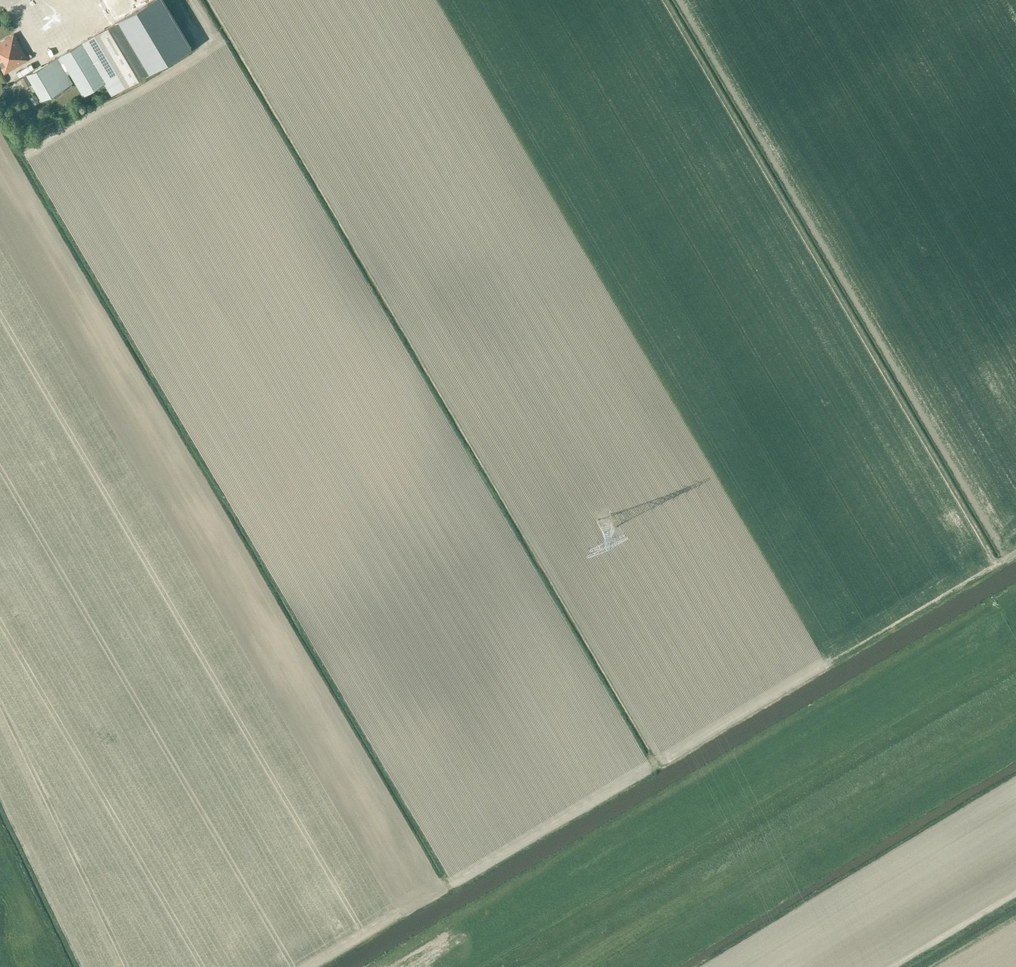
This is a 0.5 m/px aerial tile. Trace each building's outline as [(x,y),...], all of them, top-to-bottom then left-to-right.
[(122,17),(95,34),(82,42),(26,75),(31,84),(41,102),(73,83),(69,76),(71,75),(83,96),(105,83),(112,95),(153,71),(122,17)] [(19,41),(14,33),(0,42),(0,66),(5,74),(29,59),(19,41)] [(31,84),(26,75),(21,78),(26,87),(31,84)]
